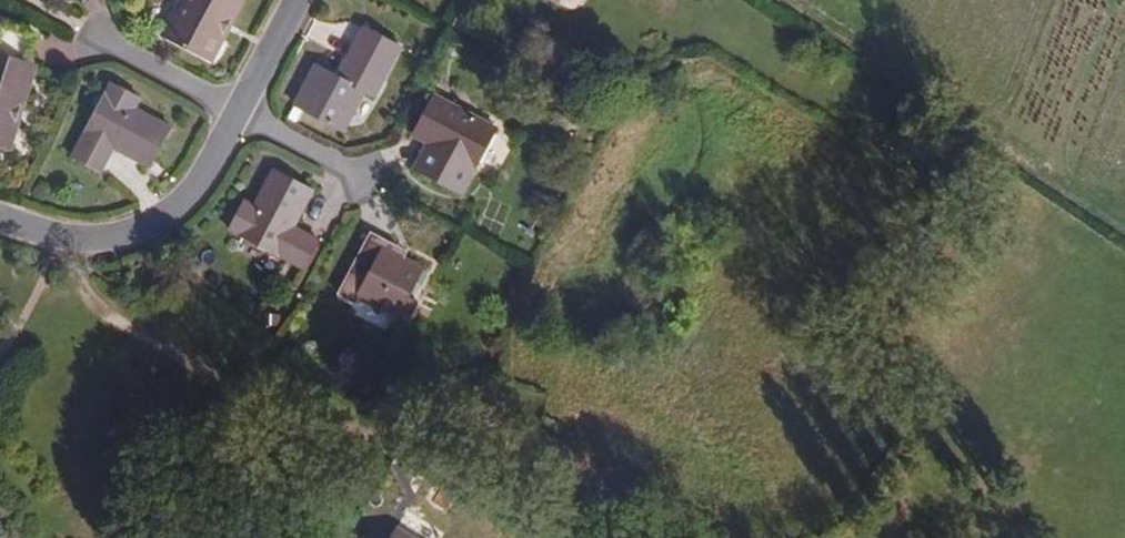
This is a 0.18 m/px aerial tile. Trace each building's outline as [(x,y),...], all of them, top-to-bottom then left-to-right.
[(160,32),(209,58),(224,32),(218,29),(233,0),(177,0),(160,32)] [(37,30),(3,18),(0,26),(0,141),(10,145),(20,115),(14,113),(32,58),(29,56),(37,30)] [(376,98),(402,48),(368,31),(342,78),(320,67),(299,106),(346,132),(367,93),(376,98)] [(154,162),(175,123),(138,104),(143,94),(114,79),(75,153),(104,168),(117,144),(154,162)] [(464,193),(499,128),(438,95),(416,135),(441,147),(427,173),(464,193)] [(295,228),(315,190),(276,169),(256,206),(246,201),(230,229),(304,268),(319,240),(295,228)] [(400,315),(426,265),(387,246),(390,240),(373,232),(343,291),(357,298),(360,294),(400,315)] [(398,527),(391,537),(417,537),(398,527)]
